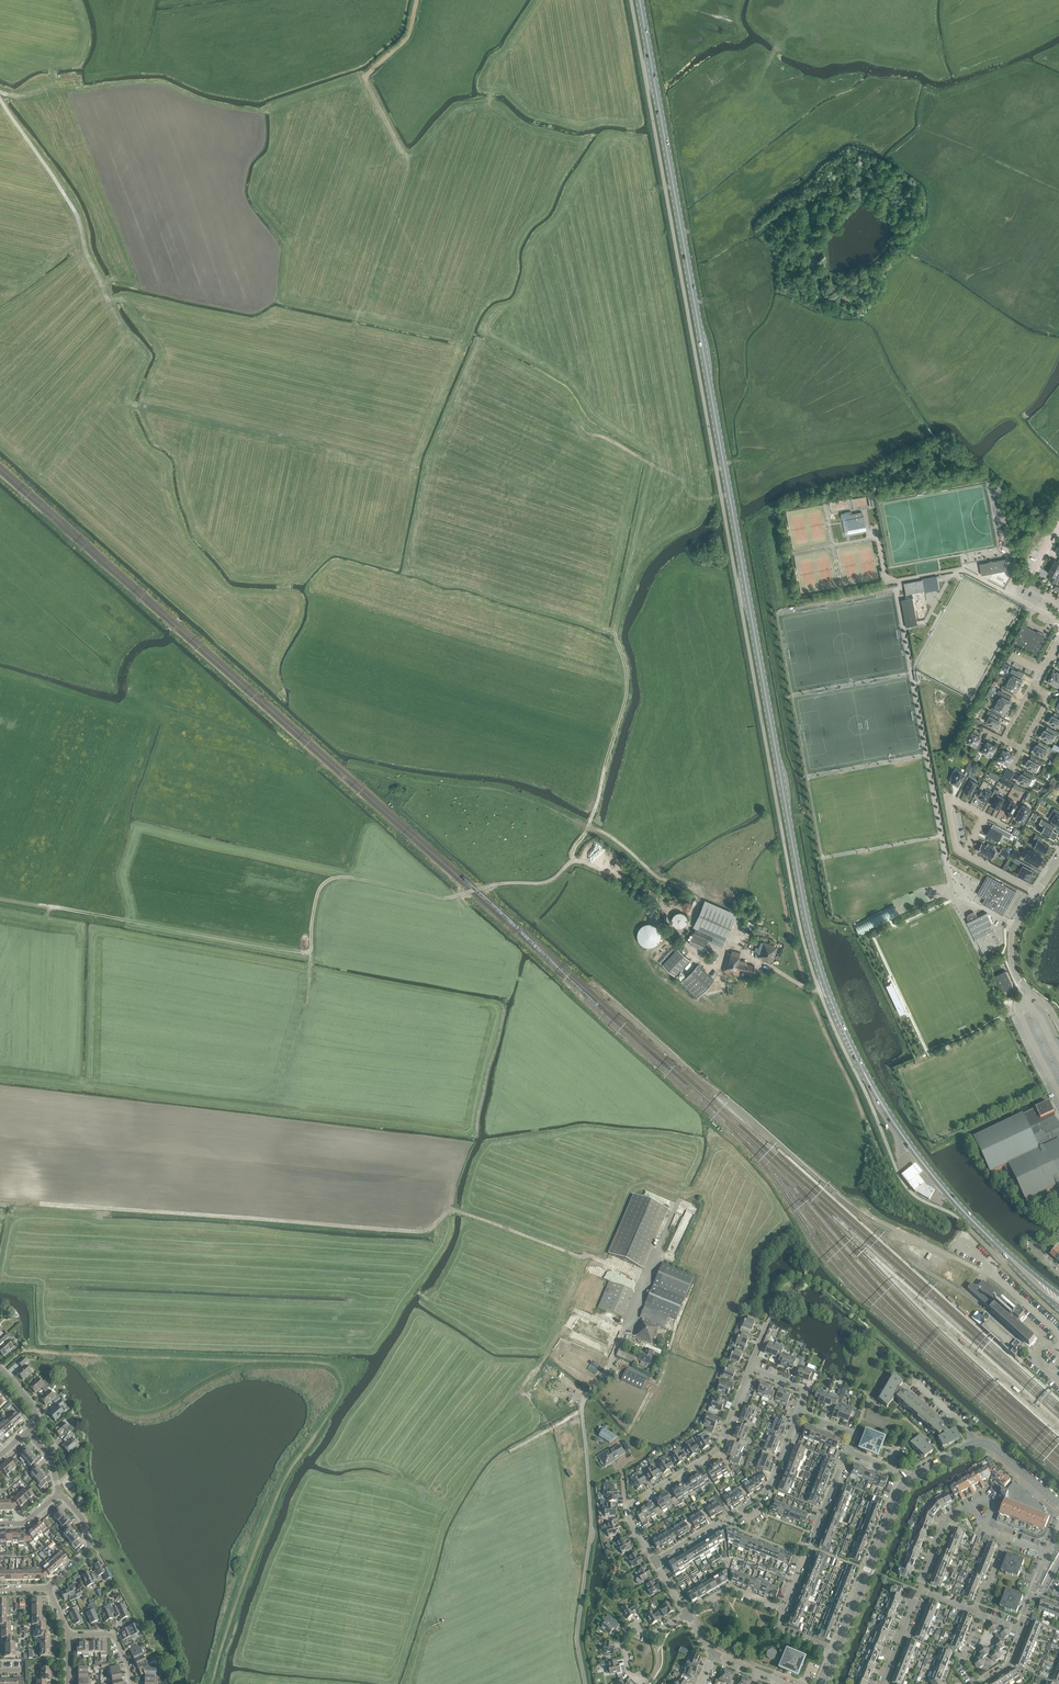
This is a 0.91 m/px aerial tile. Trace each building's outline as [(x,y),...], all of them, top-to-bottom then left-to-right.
[(917,192),(920,188),(915,183),(912,187),(917,192)] [(840,515),(840,516),(841,517),(841,518),(841,519),(842,520),(845,520),(846,519),(848,530),(866,527),(864,516),(863,516),(862,512),(851,514),(851,511),(841,513),(841,514),(840,514),(840,515)] [(979,564),(980,567),(982,575),(1008,570),(1005,559),(979,564)] [(1051,574),(1049,579),(1057,584),(1058,580),(1058,570),(1052,566),(1049,573),(1051,574)] [(906,627),(912,626),(918,625),(912,594),(940,589),(937,576),(922,579),(922,580),(904,583),(907,598),(901,600),(906,627)] [(1017,648),(1018,645),(1037,655),(1046,637),(1043,635),(1043,634),(1038,631),(1033,632),(1029,630),(1028,628),(1026,627),(1027,625),(1023,623),(1012,645),(1017,648)] [(1001,668),(1007,671),(1010,665),(1004,662),(1001,668)] [(1012,674),(1009,680),(1021,687),(1023,683),(1022,682),(1023,680),(1021,679),(1024,673),(1018,670),(1018,671),(1013,669),(1011,671),(1012,674)] [(1058,676),(1058,672),(1054,670),(1054,671),(1052,671),(1051,674),(1052,674),(1049,680),(1051,682),(1050,683),(1054,685),(1058,676)] [(1013,695),(1015,691),(1016,692),(1018,689),(1019,690),(1021,687),(1009,680),(1006,686),(1005,686),(1002,686),(1001,689),(1013,695)] [(1001,696),(998,701),(1010,708),(1012,704),(1010,704),(1011,701),(1010,700),(1012,697),(999,690),(998,693),(999,695),(1001,696)] [(1005,713),(1006,711),(1008,711),(1010,708),(998,701),(994,707),(992,707),(991,710),(1002,716),(1004,712),(1005,713)] [(1001,721),(999,720),(1001,717),(989,710),(987,713),(989,715),(990,716),(987,722),(990,723),(989,725),(998,730),(1001,724),(999,723),(1001,721)] [(1051,717),(1050,717),(1047,722),(1056,727),(1057,725),(1058,727),(1058,714),(1056,712),(1054,716),(1053,715),(1051,717)] [(1043,732),(1042,731),(1039,736),(1048,741),(1049,740),(1052,741),(1055,735),(1058,735),(1058,733),(1048,727),(1046,730),(1045,730),(1043,732)] [(981,737),(979,736),(981,732),(975,729),(973,732),(972,732),(968,739),(969,739),(970,742),(969,743),(976,746),(975,748),(978,750),(983,742),(980,740),(981,737)] [(986,744),(983,742),(978,750),(982,752),(982,753),(986,755),(986,753),(992,756),(994,752),(994,753),(995,750),(997,746),(988,741),(986,744)] [(1037,744),(1036,746),(1034,746),(1031,751),(1041,756),(1041,754),(1044,756),(1047,750),(1051,752),(1053,748),(1040,741),(1038,745),(1037,744)] [(1000,756),(998,759),(1008,764),(1010,761),(1011,759),(1013,755),(1004,750),(1002,753),(1001,753),(1000,756)] [(1029,759),(1028,761),(1026,760),(1024,766),(1033,770),(1034,769),(1036,770),(1040,765),(1041,765),(1043,761),(1032,756),(1031,759),(1029,759)] [(952,777),(953,778),(951,782),(955,784),(955,783),(958,785),(962,779),(965,774),(959,771),(958,773),(957,774),(955,773),(952,777)] [(1021,773),(1020,775),(1019,775),(1016,780),(1025,785),(1026,783),(1029,785),(1032,779),(1034,779),(1036,776),(1025,771),(1023,774),(1021,773)] [(970,780),(964,790),(971,794),(977,783),(970,780)] [(981,799),(985,802),(991,791),(986,788),(989,783),(984,780),(976,794),(980,796),(979,798),(981,799)] [(1004,798),(997,794),(999,791),(995,789),(991,796),(995,797),(991,805),(999,809),(1004,798)] [(1011,816),(1017,805),(1012,803),(1014,801),(1008,798),(1004,805),(1008,807),(1005,812),(1011,816)] [(1024,822),(1031,809),(1023,805),(1016,818),(1024,822)] [(1058,833),(1053,830),(1055,827),(1042,819),(1039,823),(1045,826),(1041,832),(1054,840),(1058,833)] [(1009,838),(1012,834),(996,825),(994,829),(991,827),(986,835),(998,841),(1002,834),(1009,838)] [(1021,831),(1015,827),(1012,833),(1018,836),(1021,831)] [(1037,839),(1033,846),(1045,853),(1049,846),(1041,841),(1043,838),(1036,834),(1034,837),(1037,839)] [(992,858),(996,851),(993,849),(994,846),(988,843),(987,845),(988,845),(987,846),(982,843),(978,851),(992,858)] [(1001,849),(999,853),(1007,857),(1009,853),(1001,849)] [(1021,853),(1013,849),(1011,854),(1018,858),(1021,853)] [(1024,858),(1036,865),(1041,856),(1029,849),(1024,858)] [(1028,879),(1032,871),(1033,870),(1032,870),(1031,869),(1032,867),(1016,858),(1014,861),(1023,866),(1019,874),(1018,875),(1019,875),(1023,877),(1023,878),(1026,880),(1027,879),(1028,880),(1028,879)] [(985,899),(982,904),(1003,915),(1016,892),(996,880),(987,875),(983,882),(977,894),(985,899)] [(690,899),(690,898),(690,897),(689,895),(687,894),(685,894),(683,894),(682,895),(681,897),(681,899),(681,900),(682,902),(684,903),(685,903),(686,903),(687,903),(689,902),(690,900),(690,899)] [(735,914),(704,900),(692,925),(724,939),(735,914)] [(854,925),(855,925),(860,936),(899,916),(893,905),(854,925)] [(680,926),(683,925),(685,923),(686,921),(686,918),(685,915),(684,913),(681,912),(678,912),(675,913),(673,915),(672,917),(672,920),(673,923),(675,925),(677,926),(680,926)] [(968,914),(968,917),(969,921),(968,922),(975,938),(976,938),(983,951),(1001,943),(987,913),(978,917),(976,913),(973,912),(968,914)] [(743,929),(748,932),(754,923),(749,920),(743,929)] [(649,947),(652,946),(656,945),(658,942),(660,939),(661,935),(661,932),(659,928),(656,925),(653,924),(649,923),(646,923),(642,925),(640,927),(638,931),(637,934),(637,938),(639,941),(642,944),(645,946),(649,947)] [(708,941),(709,941),(721,946),(724,940),(696,927),(689,941),(705,948),(708,941)] [(768,959),(773,961),(777,947),(763,942),(758,957),(768,960),(768,959)] [(688,958),(676,946),(661,962),(673,974),(688,958)] [(740,975),(741,970),(752,973),(754,965),(750,965),(751,963),(739,960),(740,952),(728,949),(723,971),(740,975)] [(712,979),(696,963),(679,981),(695,996),(712,979)] [(1006,971),(998,974),(996,976),(1003,991),(1013,986),(1006,971)] [(892,981),(886,984),(899,1013),(905,1011),(892,981)] [(1036,1126),(1055,1116),(1048,1102),(974,1137),(991,1173),(1004,1167),(1039,1150),(1038,1148),(1045,1145),(1036,1126)] [(1036,1126),(1045,1145),(1038,1148),(1039,1150),(1004,1167),(1010,1179),(1015,1177),(1027,1201),(1058,1186),(1058,1125),(1055,1116),(1036,1126)] [(902,1175),(915,1192),(925,1184),(919,1176),(923,1172),(916,1164),(902,1175)] [(916,1192),(916,1193),(929,1200),(935,1190),(926,1185),(925,1185),(924,1184),(920,1185),(917,1191),(916,1192)] [(634,1196),(609,1254),(643,1268),(668,1210),(634,1196)] [(664,1327),(665,1326),(669,1316),(676,1319),(684,1299),(694,1276),(669,1265),(663,1263),(640,1317),(643,1319),(642,1321),(642,1320),(637,1332),(636,1337),(652,1343),(659,1325),(664,1327)] [(621,1317),(624,1311),(632,1291),(610,1282),(599,1308),(621,1317)] [(990,1310),(1029,1345),(1035,1339),(1019,1324),(1025,1317),(1018,1311),(1017,1313),(1001,1299),(1003,1297),(987,1283),(986,1284),(983,1282),(978,1288),(977,1287),(976,1288),(972,1285),(968,1289),(991,1310),(990,1310)] [(1016,1358),(1018,1355),(1017,1354),(1019,1352),(1017,1351),(1021,1346),(986,1316),(984,1318),(977,1312),(972,1318),(983,1328),(982,1328),(1005,1349),(1016,1358)] [(757,1324),(759,1320),(748,1316),(747,1319),(746,1322),(745,1321),(742,1327),(741,1326),(740,1330),(749,1334),(751,1330),(752,1331),(755,1322),(758,1323),(757,1324)] [(745,1347),(749,1339),(751,1340),(751,1341),(753,1336),(742,1332),(740,1335),(741,1336),(740,1338),(738,1337),(736,1343),(745,1347)] [(4,1343),(0,1347),(0,1353),(3,1356),(13,1348),(7,1340),(9,1338),(10,1336),(8,1334),(7,1335),(6,1335),(1,1340),(4,1343)] [(766,1348),(765,1353),(771,1355),(775,1344),(769,1342),(771,1337),(766,1335),(761,1348),(762,1347),(766,1348)] [(777,1357),(778,1353),(781,1354),(782,1353),(782,1352),(783,1349),(784,1348),(781,1347),(781,1346),(775,1344),(771,1355),(777,1357)] [(635,1363),(638,1355),(620,1347),(616,1355),(635,1363)] [(637,1359),(649,1364),(652,1356),(654,1351),(647,1348),(644,1353),(640,1351),(637,1359)] [(739,1363),(742,1355),(745,1356),(744,1357),(746,1353),(735,1348),(734,1352),(735,1352),(734,1354),(732,1354),(729,1359),(739,1363)] [(779,1361),(779,1360),(782,1361),(780,1365),(786,1367),(791,1356),(785,1354),(782,1353),(781,1354),(780,1356),(778,1361),(779,1361)] [(800,1360),(797,1359),(791,1356),(786,1367),(792,1370),(794,1365),(797,1366),(797,1367),(797,1365),(800,1360)] [(31,1372),(24,1364),(28,1362),(24,1357),(18,1363),(23,1368),(17,1373),(23,1380),(31,1372)] [(726,1377),(732,1380),(736,1371),(738,1372),(738,1373),(740,1369),(732,1366),(730,1365),(729,1364),(727,1368),(728,1368),(727,1371),(725,1370),(725,1371),(722,1370),(719,1377),(725,1380),(726,1377)] [(800,1366),(797,1365),(797,1367),(797,1366),(796,1368),(794,1373),(795,1372),(798,1373),(796,1377),(802,1379),(806,1368),(800,1366)] [(808,1382),(810,1378),(812,1379),(812,1380),(815,1372),(812,1371),(806,1368),(802,1379),(808,1382)] [(626,1370),(622,1378),(621,1380),(642,1389),(646,1379),(626,1370)] [(930,1431),(932,1433),(933,1434),(935,1432),(939,1435),(941,1432),(944,1435),(938,1438),(942,1447),(943,1446),(944,1448),(959,1439),(958,1438),(959,1438),(954,1429),(948,1432),(942,1425),(943,1424),(907,1392),(906,1394),(898,1388),(903,1383),(895,1376),(888,1384),(890,1385),(884,1392),(885,1393),(879,1400),(886,1407),(893,1400),(892,1398),(894,1395),(897,1397),(896,1398),(900,1401),(898,1403),(902,1406),(903,1404),(931,1429),(930,1431)] [(35,1393),(41,1387),(44,1391),(47,1388),(49,1386),(46,1383),(44,1381),(42,1383),(38,1378),(29,1386),(35,1393)] [(727,1395),(730,1388),(732,1389),(733,1385),(719,1380),(720,1380),(718,1383),(720,1384),(717,1391),(723,1394),(723,1393),(727,1395)] [(752,1397),(755,1398),(757,1395),(762,1397),(767,1386),(761,1383),(758,1391),(755,1390),(755,1389),(752,1397)] [(768,1399),(767,1403),(770,1404),(773,1397),(770,1396),(773,1388),(767,1386),(762,1397),(768,1399)] [(55,1393),(53,1395),(47,1388),(44,1391),(46,1393),(40,1399),(46,1405),(52,1400),(55,1403),(60,1398),(55,1393)] [(819,1399),(818,1402),(824,1404),(828,1393),(822,1391),(818,1389),(814,1397),(819,1399)] [(835,1414),(837,1415),(836,1417),(843,1420),(847,1409),(848,1406),(841,1403),(846,1390),(842,1389),(839,1397),(836,1404),(833,1413),(835,1414)] [(773,1405),(774,1402),(780,1404),(785,1393),(779,1391),(775,1398),(773,1397),(770,1404),(773,1405)] [(785,1393),(780,1404),(786,1406),(785,1410),(788,1411),(791,1403),(790,1404),(787,1403),(791,1395),(785,1393)] [(839,1397),(834,1395),(828,1393),(824,1404),(830,1406),(831,1404),(836,1405),(839,1397)] [(709,1407),(708,1411),(718,1415),(720,1411),(721,1411),(723,1406),(723,1405),(725,1405),(727,1402),(713,1396),(713,1397),(712,1400),(713,1400),(710,1407),(709,1407)] [(51,1418),(52,1417),(55,1421),(64,1413),(66,1412),(65,1411),(66,1410),(62,1406),(63,1405),(60,1400),(50,1409),(51,1408),(53,1411),(48,1415),(51,1418)] [(753,1410),(745,1407),(743,1413),(754,1417),(756,1411),(760,1413),(761,1410),(753,1407),(754,1407),(753,1410)] [(847,1409),(843,1420),(849,1422),(850,1419),(854,1421),(858,1411),(853,1409),(853,1411),(847,1409)] [(11,1417),(19,1425),(20,1424),(19,1423),(22,1420),(14,1411),(10,1415),(11,1417)] [(704,1424),(710,1426),(714,1427),(717,1421),(719,1422),(720,1418),(707,1412),(706,1413),(707,1413),(706,1416),(707,1417),(704,1424)] [(740,1419),(748,1422),(747,1425),(754,1428),(755,1425),(751,1423),(754,1417),(743,1413),(740,1419)] [(10,1415),(7,1419),(6,1418),(4,1420),(6,1422),(7,1421),(13,1428),(16,1426),(17,1427),(19,1425),(11,1417),(10,1415)] [(775,1419),(773,1425),(784,1429),(786,1423),(782,1421),(783,1419),(784,1419),(776,1416),(775,1419)] [(57,1432),(56,1433),(60,1436),(63,1433),(66,1436),(73,1430),(64,1420),(62,1422),(62,1423),(55,1430),(57,1432)] [(7,1421),(6,1422),(2,1425),(10,1433),(11,1432),(10,1431),(13,1428),(7,1421)] [(0,1427),(0,1431),(4,1436),(7,1434),(8,1435),(10,1433),(2,1425),(0,1427)] [(746,1428),(738,1425),(736,1431),(747,1435),(749,1429),(753,1430),(754,1428),(747,1425),(746,1428)] [(777,1433),(781,1435),(784,1429),(773,1425),(770,1430),(768,1430),(767,1433),(776,1436),(777,1433)] [(804,1428),(803,1431),(804,1431),(803,1436),(808,1438),(812,1429),(806,1427),(805,1426),(804,1428)] [(618,1438),(603,1429),(600,1427),(597,1431),(600,1433),(599,1436),(610,1443),(618,1438)] [(812,1429),(808,1438),(814,1440),(817,1431),(812,1429)] [(701,1439),(697,1441),(703,1450),(709,1446),(708,1444),(711,1442),(710,1440),(709,1439),(709,1438),(710,1436),(711,1436),(712,1433),(705,1431),(705,1432),(699,1436),(700,1438),(701,1439)] [(733,1437),(737,1438),(741,1440),(740,1443),(747,1445),(748,1442),(744,1441),(747,1435),(736,1431),(733,1437)] [(817,1431),(814,1440),(819,1443),(821,1438),(823,1433),(817,1431)] [(859,1449),(863,1450),(868,1452),(875,1435),(866,1431),(864,1436),(863,1437),(863,1438),(862,1438),(862,1439),(863,1440),(859,1449)] [(70,1454),(75,1449),(78,1446),(72,1439),(74,1437),(71,1433),(63,1440),(66,1443),(62,1446),(70,1454)] [(763,1442),(766,1442),(777,1447),(779,1441),(775,1439),(776,1436),(767,1433),(763,1442)] [(823,1433),(821,1438),(819,1443),(825,1445),(828,1436),(823,1433)] [(894,1438),(894,1439),(894,1440),(895,1440),(895,1441),(895,1442),(896,1442),(896,1443),(897,1443),(898,1444),(899,1444),(900,1444),(901,1444),(902,1443),(903,1443),(903,1442),(904,1442),(904,1441),(904,1440),(905,1440),(905,1439),(905,1438),(904,1437),(904,1436),(903,1435),(902,1434),(901,1434),(900,1434),(899,1434),(898,1434),(897,1434),(897,1435),(896,1435),(896,1436),(895,1436),(895,1437),(895,1438),(894,1438)] [(881,1447),(882,1447),(882,1446),(882,1445),(882,1444),(882,1443),(884,1438),(875,1435),(868,1452),(877,1456),(881,1447)] [(828,1436),(825,1445),(830,1447),(834,1438),(828,1436)] [(919,1437),(911,1443),(917,1451),(919,1450),(924,1458),(932,1451),(928,1446),(930,1444),(924,1439),(922,1441),(919,1437)] [(834,1438),(830,1447),(836,1449),(838,1445),(839,1445),(839,1446),(840,1442),(841,1441),(840,1440),(834,1438)] [(699,1450),(696,1445),(692,1439),(689,1441),(690,1441),(686,1444),(688,1447),(684,1449),(689,1458),(696,1454),(695,1452),(699,1450)] [(729,1448),(740,1453),(742,1446),(746,1448),(747,1445),(740,1443),(739,1445),(731,1442),(729,1448)] [(763,1449),(762,1451),(769,1454),(770,1451),(774,1453),(777,1447),(766,1442),(763,1448),(763,1449)] [(603,1458),(600,1459),(601,1461),(601,1462),(602,1465),(604,1465),(605,1467),(611,1463),(611,1462),(624,1453),(619,1445),(609,1451),(609,1450),(601,1455),(603,1458)] [(805,1449),(796,1446),(793,1451),(803,1455),(805,1449)] [(18,1454),(23,1459),(24,1459),(26,1461),(33,1455),(30,1452),(31,1451),(27,1447),(18,1454)] [(670,1454),(672,1457),(671,1457),(676,1466),(683,1462),(682,1461),(686,1459),(679,1447),(676,1449),(677,1450),(670,1454)] [(740,1453),(729,1448),(726,1454),(734,1458),(733,1460),(732,1460),(740,1463),(741,1460),(737,1459),(740,1453)] [(758,1460),(770,1465),(772,1459),(768,1457),(769,1454),(762,1451),(761,1454),(758,1460)] [(791,1457),(800,1461),(802,1461),(804,1456),(803,1455),(793,1451),(791,1457)] [(40,1462),(37,1459),(33,1455),(26,1461),(28,1464),(27,1464),(32,1469),(36,1465),(37,1465),(40,1462)] [(663,1474),(666,1472),(667,1472),(669,1471),(669,1470),(670,1470),(669,1469),(673,1467),(666,1455),(659,1459),(661,1463),(658,1465),(663,1474)] [(789,1462),(798,1466),(800,1461),(791,1457),(789,1462)] [(834,1461),(825,1457),(823,1463),(832,1467),(834,1461)] [(7,1462),(4,1464),(11,1472),(16,1468),(9,1460),(9,1461),(7,1462)] [(721,1460),(716,1464),(722,1474),(723,1476),(724,1477),(729,1474),(732,1472),(728,1465),(727,1465),(728,1466),(726,1468),(725,1467),(721,1460)] [(770,1465),(758,1460),(756,1466),(755,1469),(763,1472),(762,1472),(763,1469),(767,1471),(770,1465)] [(787,1468),(796,1472),(798,1466),(789,1462),(787,1468)] [(650,1482),(653,1480),(654,1480),(656,1479),(656,1478),(657,1478),(656,1477),(660,1475),(653,1463),(650,1465),(651,1466),(648,1469),(649,1471),(645,1473),(650,1482)] [(832,1467),(823,1463),(821,1469),(830,1472),(832,1467)] [(2,1467),(0,1469),(0,1468),(0,1469),(6,1476),(11,1472),(4,1464),(2,1467)] [(712,1470),(707,1472),(710,1477),(712,1480),(714,1483),(716,1482),(718,1481),(716,1477),(722,1474),(716,1464),(710,1467),(712,1470)] [(33,1477),(35,1479),(43,1473),(40,1470),(40,1469),(37,1465),(36,1465),(32,1469),(28,1472),(33,1477)] [(986,1467),(981,1470),(986,1479),(991,1476),(992,1467),(990,1465),(986,1467)] [(857,1476),(860,1468),(854,1466),(851,1474),(857,1477),(857,1476)] [(992,1467),(991,1476),(995,1480),(1002,1472),(997,1468),(995,1470),(992,1467)] [(785,1473),(795,1478),(796,1478),(798,1472),(796,1472),(787,1468),(785,1473)] [(862,1479),(866,1470),(860,1468),(857,1476),(862,1479)] [(819,1474),(828,1478),(830,1472),(821,1469),(819,1474)] [(866,1470),(862,1479),(868,1481),(871,1472),(866,1470)] [(981,1470),(976,1473),(981,1482),(982,1481),(986,1479),(981,1470)] [(633,1475),(636,1479),(632,1481),(637,1490),(644,1486),(643,1484),(646,1482),(640,1471),(639,1471),(637,1472),(633,1475)] [(755,1475),(756,1477),(754,1478),(749,1481),(755,1491),(760,1488),(759,1485),(762,1483),(761,1481),(764,1478),(760,1472),(755,1475)] [(871,1472),(868,1481),(873,1483),(877,1474),(871,1472)] [(1002,1472),(995,1480),(1000,1484),(1006,1476),(1002,1472)] [(46,1475),(45,1476),(43,1473),(35,1479),(37,1481),(37,1482),(39,1484),(37,1486),(40,1489),(46,1484),(47,1484),(51,1480),(46,1475)] [(795,1478),(785,1473),(783,1479),(793,1483),(795,1478)] [(976,1473),(971,1476),(976,1484),(980,1482),(981,1482),(976,1473)] [(699,1474),(694,1477),(700,1487),(701,1489),(706,1485),(707,1487),(710,1486),(711,1485),(708,1479),(705,1474),(701,1477),(699,1474)] [(828,1478),(819,1474),(816,1480),(826,1483),(828,1478)] [(878,1488),(878,1487),(882,1477),(877,1474),(873,1483),(872,1485),(878,1488)] [(971,1476),(965,1478),(970,1487),(971,1487),(976,1484),(971,1476)] [(1006,1476),(1000,1484),(1004,1488),(1011,1480),(1006,1476)] [(690,1483),(687,1485),(690,1490),(694,1496),(696,1494),(694,1491),(699,1488),(700,1487),(694,1477),(688,1481),(690,1483)] [(883,1489),(883,1487),(884,1488),(888,1479),(882,1477),(878,1487),(883,1489)] [(965,1478),(960,1481),(965,1490),(969,1488),(970,1487),(965,1478)] [(780,1484),(790,1488),(791,1489),(793,1483),(783,1479),(780,1484)] [(1006,1490),(1005,1490),(999,1496),(1002,1499),(1003,1498),(1006,1499),(997,1521),(1039,1537),(1043,1535),(1052,1514),(1038,1502),(1041,1499),(1019,1480),(1019,1479),(1018,1479),(1017,1479),(1016,1479),(1015,1480),(1006,1490)] [(816,1480),(814,1485),(823,1489),(826,1483),(816,1480)] [(743,1485),(740,1486),(744,1492),(747,1491),(749,1495),(755,1491),(749,1481),(743,1485)] [(960,1481),(955,1484),(960,1493),(961,1493),(965,1490),(960,1481)] [(617,1490),(614,1490),(614,1484),(604,1485),(604,1492),(607,1492),(607,1499),(608,1502),(617,1501),(617,1496),(617,1490)] [(683,1484),(677,1487),(683,1497),(689,1494),(691,1497),(694,1496),(690,1490),(687,1485),(684,1487),(683,1484)] [(790,1488),(780,1484),(778,1490),(787,1494),(790,1488)] [(955,1484),(950,1487),(955,1496),(959,1494),(960,1493),(955,1484)] [(814,1485),(812,1491),(821,1494),(823,1489),(814,1485)] [(843,1486),(841,1492),(850,1495),(852,1496),(855,1489),(845,1485),(844,1486),(843,1486)] [(732,1491),(738,1501),(744,1498),(742,1494),(744,1492),(740,1486),(738,1488),(732,1491)] [(677,1487),(672,1491),(676,1498),(674,1499),(677,1506),(680,1504),(682,1503),(682,1500),(681,1499),(683,1497),(677,1487)] [(26,1488),(22,1492),(29,1500),(31,1497),(32,1495),(33,1496),(33,1495),(26,1488)] [(807,1495),(808,1495),(819,1500),(821,1494),(812,1491),(810,1490),(807,1495)] [(723,1497),(727,1505),(729,1504),(728,1502),(731,1501),(733,1505),(738,1501),(732,1491),(727,1494),(727,1495),(723,1497)] [(29,1500),(22,1492),(17,1496),(24,1504),(24,1503),(25,1501),(26,1502),(29,1500)] [(847,1501),(850,1495),(841,1492),(839,1497),(847,1501)] [(941,1494),(938,1496),(944,1507),(948,1505),(948,1503),(952,1501),(947,1492),(942,1495),(941,1494)] [(677,1506),(674,1499),(671,1501),(666,1494),(661,1497),(667,1507),(673,1504),(675,1507),(677,1506)] [(724,1506),(717,1494),(713,1497),(713,1498),(708,1501),(710,1505),(716,1515),(722,1511),(720,1507),(722,1506),(723,1507),(724,1506)] [(806,1501),(817,1505),(819,1500),(808,1495),(806,1501)] [(12,1501),(15,1509),(19,1507),(19,1508),(22,1505),(24,1503),(24,1504),(17,1496),(13,1500),(12,1501)] [(871,1497),(869,1503),(871,1503),(871,1504),(880,1507),(882,1501),(881,1501),(881,1499),(872,1496),(871,1497)] [(941,1509),(944,1507),(938,1496),(935,1498),(936,1499),(935,1499),(929,1505),(937,1512),(940,1508),(941,1509)] [(660,1508),(657,1509),(661,1516),(664,1514),(662,1510),(667,1507),(661,1497),(655,1500),(660,1508)] [(778,1498),(775,1497),(770,1509),(771,1509),(770,1511),(771,1512),(777,1514),(781,1505),(781,1503),(776,1501),(778,1498)] [(837,1503),(845,1506),(847,1501),(839,1497),(837,1503)] [(10,1511),(15,1509),(12,1501),(10,1501),(4,1501),(4,1511),(7,1511),(10,1511)] [(617,1503),(602,1505),(603,1505),(603,1508),(604,1508),(605,1516),(611,1516),(611,1515),(616,1515),(615,1508),(617,1507),(617,1503)] [(834,1508),(843,1512),(845,1506),(837,1503),(834,1508)] [(645,1507),(647,1511),(651,1517),(656,1514),(658,1517),(661,1516),(657,1509),(655,1511),(650,1504),(645,1507)] [(869,1509),(871,1510),(878,1512),(880,1507),(871,1504),(869,1509)] [(716,1515),(710,1505),(705,1508),(702,1510),(706,1516),(709,1514),(711,1518),(716,1515)] [(781,1505),(777,1514),(782,1516),(786,1507),(781,1505)] [(785,1519),(786,1517),(788,1518),(792,1509),(792,1507),(787,1505),(786,1507),(782,1516),(783,1516),(782,1517),(785,1519)] [(921,1515),(933,1520),(934,1516),(934,1515),(937,1512),(929,1505),(924,1511),(924,1512),(923,1512),(921,1515)] [(640,1512),(636,1515),(637,1516),(643,1526),(645,1526),(647,1524),(645,1520),(651,1517),(647,1511),(645,1507),(639,1510),(640,1512)] [(56,1520),(58,1522),(65,1516),(63,1513),(63,1512),(59,1508),(51,1515),(56,1520)] [(843,1512),(834,1508),(832,1514),(841,1517),(843,1512)] [(792,1509),(788,1518),(793,1520),(797,1511),(792,1509)] [(867,1515),(875,1518),(878,1512),(871,1510),(869,1509),(867,1515)] [(694,1514),(700,1525),(706,1521),(703,1517),(706,1516),(702,1510),(700,1511),(699,1511),(694,1514)] [(797,1511),(793,1520),(799,1523),(803,1513),(797,1511)] [(803,1512),(803,1513),(799,1523),(805,1525),(806,1525),(807,1524),(808,1520),(808,1521),(806,1520),(809,1514),(803,1512)] [(914,1526),(916,1518),(919,1519),(921,1514),(913,1512),(910,1524),(914,1526)] [(695,1528),(695,1529),(699,1527),(699,1526),(700,1525),(694,1514),(688,1518),(686,1520),(690,1526),(692,1524),(695,1528)] [(832,1514),(830,1519),(839,1523),(841,1517),(832,1514)] [(865,1520),(873,1523),(875,1518),(867,1515),(865,1520)] [(931,1524),(933,1520),(921,1515),(920,1518),(921,1519),(919,1524),(928,1528),(930,1523),(931,1524)] [(60,1525),(64,1530),(69,1526),(73,1523),(69,1518),(68,1518),(65,1516),(58,1522),(60,1525)] [(678,1524),(684,1535),(689,1531),(687,1527),(690,1526),(686,1520),(684,1517),(681,1519),(682,1521),(678,1524)] [(830,1519),(828,1525),(836,1528),(839,1523),(830,1519)] [(873,1523),(865,1520),(862,1519),(860,1525),(871,1529),(873,1523)] [(618,1521),(603,1526),(604,1526),(605,1530),(606,1529),(609,1537),(615,1535),(614,1534),(619,1533),(617,1526),(619,1525),(618,1521)] [(47,1529),(46,1528),(47,1527),(42,1522),(41,1522),(40,1522),(36,1526),(42,1533),(44,1535),(49,1530),(48,1528),(47,1529)] [(672,1528),(670,1529),(673,1536),(676,1534),(678,1538),(684,1535),(678,1524),(672,1528)] [(916,1529),(915,1532),(926,1537),(928,1533),(927,1532),(928,1528),(919,1524),(917,1529),(916,1529)] [(826,1530),(834,1534),(836,1528),(828,1525),(826,1530)] [(858,1530),(859,1531),(860,1531),(869,1534),(871,1529),(860,1525),(858,1530)] [(36,1526),(32,1529),(30,1526),(28,1528),(30,1530),(31,1530),(38,1537),(42,1533),(36,1526)] [(61,1533),(65,1538),(66,1538),(68,1540),(75,1533),(72,1531),(73,1530),(69,1526),(64,1530),(61,1533)] [(665,1529),(660,1532),(661,1534),(667,1544),(673,1541),(671,1537),(673,1536),(670,1529),(667,1531),(666,1529),(665,1529)] [(955,1529),(953,1535),(963,1539),(965,1533),(955,1529)] [(24,1533),(19,1533),(19,1530),(18,1530),(18,1543),(18,1545),(24,1545),(24,1543),(24,1542),(28,1541),(27,1535),(24,1535),(24,1533)] [(31,1530),(30,1530),(27,1534),(28,1535),(27,1535),(28,1541),(30,1544),(30,1543),(33,1540),(33,1541),(38,1537),(31,1530)] [(727,1540),(733,1542),(734,1542),(737,1534),(727,1530),(727,1540)] [(824,1536),(832,1539),(834,1534),(826,1530),(824,1536)] [(723,1531),(714,1536),(718,1544),(719,1544),(724,1540),(723,1531)] [(860,1531),(858,1537),(867,1540),(869,1534),(860,1531)] [(914,1536),(912,1541),(922,1545),(923,1541),(925,1541),(926,1537),(915,1532),(913,1536),(914,1536)] [(77,1540),(80,1538),(75,1533),(68,1540),(70,1542),(69,1543),(72,1545),(71,1546),(75,1550),(81,1544),(77,1540)] [(656,1548),(658,1547),(657,1546),(660,1544),(662,1548),(667,1544),(661,1534),(656,1538),(653,1539),(652,1540),(656,1548)] [(733,1543),(732,1546),(738,1548),(738,1547),(742,1537),(737,1534),(734,1542),(733,1542),(733,1543)] [(961,1544),(963,1539),(953,1535),(951,1540),(961,1544)] [(709,1540),(714,1548),(719,1544),(718,1544),(714,1536),(709,1540)] [(832,1539),(824,1536),(821,1541),(830,1545),(830,1544),(832,1539)] [(627,1550),(631,1547),(627,1541),(629,1540),(627,1537),(614,1544),(615,1545),(617,1547),(618,1547),(622,1554),(628,1550),(627,1550)] [(744,1548),(748,1539),(742,1537),(738,1547),(744,1549),(744,1548)] [(858,1537),(856,1542),(864,1545),(867,1540),(858,1537)] [(748,1539),(744,1548),(750,1550),(753,1541),(748,1539)] [(709,1551),(714,1548),(709,1540),(704,1543),(709,1551)] [(949,1546),(958,1550),(960,1550),(963,1545),(961,1544),(951,1540),(949,1546)] [(755,1552),(759,1543),(753,1541),(750,1550),(755,1552)] [(819,1547),(822,1548),(822,1550),(829,1553),(832,1545),(830,1545),(830,1544),(830,1545),(821,1541),(819,1547)] [(908,1549),(919,1554),(921,1550),(920,1549),(922,1545),(912,1541),(910,1546),(909,1546),(908,1549)] [(854,1548),(862,1551),(864,1545),(856,1542),(854,1548)] [(986,1548),(995,1551),(997,1546),(988,1542),(986,1548)] [(699,1546),(705,1556),(710,1553),(709,1551),(704,1543),(699,1546)] [(759,1543),(755,1552),(755,1554),(760,1556),(764,1545),(759,1543)] [(766,1556),(770,1548),(764,1545),(760,1556),(760,1557),(765,1559),(766,1556)] [(705,1556),(699,1546),(694,1549),(700,1559),(705,1556)] [(958,1550),(949,1546),(947,1551),(946,1551),(954,1554),(954,1555),(956,1556),(958,1550)] [(766,1556),(772,1559),(775,1550),(770,1548),(766,1556)] [(854,1548),(852,1553),(860,1556),(862,1551),(854,1548)] [(986,1548),(983,1553),(993,1557),(995,1551),(986,1548)] [(694,1549),(689,1552),(694,1560),(695,1562),(700,1559),(694,1549)] [(919,1554),(908,1549),(907,1553),(908,1553),(906,1558),(915,1562),(917,1558),(918,1558),(919,1554)] [(777,1561),(781,1552),(775,1550),(772,1559),(777,1561)] [(951,1560),(954,1555),(954,1554),(946,1551),(947,1551),(944,1550),(942,1556),(951,1560)] [(55,1557),(56,1556),(63,1564),(67,1559),(59,1551),(56,1554),(55,1553),(53,1555),(55,1557)] [(689,1552),(684,1555),(689,1563),(694,1560),(689,1552)] [(783,1563),(786,1554),(781,1552),(777,1561),(783,1563)] [(1058,1554),(1051,1565),(1046,1575),(1041,1585),(1041,1586),(1045,1577),(1050,1568),(1056,1558),(1058,1553),(1058,1552),(1058,1554)] [(633,1553),(625,1558),(626,1559),(628,1558),(630,1561),(634,1567),(643,1562),(639,1557),(636,1553),(634,1555),(633,1553)] [(817,1553),(814,1559),(823,1562),(826,1557),(817,1553)] [(851,1553),(849,1559),(858,1562),(860,1556),(852,1553),(851,1553)] [(983,1553),(981,1559),(990,1562),(993,1557),(983,1553)] [(792,1556),(786,1554),(783,1563),(789,1565),(792,1556)] [(58,1567),(63,1564),(56,1556),(55,1557),(53,1555),(50,1558),(52,1560),(58,1567)] [(679,1558),(685,1569),(690,1566),(689,1563),(684,1555),(679,1558)] [(1003,1566),(1001,1571),(1006,1573),(1006,1574),(1012,1577),(1013,1576),(1018,1578),(1020,1572),(1019,1572),(1021,1566),(1022,1567),(1024,1561),(1019,1559),(1020,1558),(1013,1556),(1013,1557),(1008,1555),(1006,1560),(1004,1566),(1003,1566)] [(949,1565),(951,1560),(942,1556),(939,1561),(949,1565)] [(44,1563),(46,1565),(47,1564),(54,1571),(58,1567),(52,1560),(50,1558),(44,1563)] [(685,1569),(679,1558),(674,1561),(680,1572),(685,1569)] [(913,1566),(915,1562),(906,1558),(904,1564),(902,1563),(901,1566),(913,1571),(914,1567),(913,1566)] [(812,1564),(821,1568),(823,1568),(825,1563),(823,1562),(814,1559),(812,1564)] [(981,1559),(979,1564),(988,1568),(990,1562),(981,1559)] [(674,1561),(668,1564),(675,1575),(680,1572),(674,1561)] [(949,1565),(939,1561),(937,1567),(947,1571),(949,1565)] [(103,1574),(105,1580),(112,1577),(108,1570),(104,1571),(100,1562),(93,1566),(98,1576),(103,1574)] [(48,1575),(49,1576),(54,1571),(47,1564),(46,1565),(43,1568),(44,1569),(42,1571),(43,1572),(42,1573),(46,1577),(48,1575)] [(821,1568),(812,1564),(810,1570),(819,1573),(821,1568)] [(986,1573),(988,1568),(979,1564),(977,1570),(986,1573)] [(853,1574),(855,1568),(846,1565),(845,1565),(843,1569),(845,1570),(844,1571),(853,1574)] [(911,1575),(913,1571),(901,1566),(899,1573),(900,1573),(901,1575),(900,1576),(908,1579),(910,1575),(911,1575)] [(637,1573),(635,1574),(637,1578),(637,1579),(636,1582),(637,1582),(638,1583),(639,1584),(641,1584),(643,1583),(642,1581),(651,1576),(648,1571),(647,1571),(645,1567),(637,1572),(637,1573)] [(945,1576),(947,1571),(937,1567),(935,1572),(945,1576)] [(40,1568),(35,1568),(35,1571),(34,1571),(34,1580),(40,1580),(40,1579),(43,1579),(46,1577),(42,1573),(43,1572),(42,1571),(41,1572),(40,1572),(40,1571),(40,1568)] [(727,1576),(727,1570),(717,1576),(722,1584),(728,1581),(725,1577),(727,1576)] [(730,1570),(731,1576),(733,1576),(731,1581),(737,1583),(740,1574),(730,1570)] [(808,1575),(816,1579),(819,1573),(810,1570),(808,1575)] [(840,1575),(851,1580),(853,1574),(844,1571),(842,1570),(840,1575)] [(981,1578),(984,1579),(986,1573),(977,1570),(975,1575),(981,1578)] [(1038,1592),(1038,1593),(1039,1593),(1040,1593),(1041,1593),(1043,1593),(1045,1592),(1046,1591),(1047,1590),(1049,1587),(1056,1576),(1058,1571),(1058,1570),(1058,1572),(1051,1582),(1050,1584),(1048,1588),(1047,1590),(1046,1591),(1044,1592),(1042,1592),(1041,1593),(1039,1593),(1038,1592)] [(943,1582),(945,1576),(935,1572),(933,1578),(943,1582)] [(89,1573),(82,1576),(87,1587),(92,1584),(93,1586),(98,1584),(94,1577),(91,1578),(89,1573)] [(742,1585),(746,1576),(740,1574),(737,1583),(742,1585)] [(979,1583),(981,1578),(975,1575),(972,1574),(970,1580),(979,1583)] [(816,1579),(808,1575),(806,1581),(817,1585),(819,1580),(816,1579)] [(851,1580),(840,1575),(838,1581),(840,1582),(849,1585),(851,1580)] [(717,1576),(712,1579),(717,1587),(722,1584),(717,1576)] [(748,1587),(751,1578),(746,1576),(742,1585),(748,1587)] [(751,1578),(748,1587),(753,1589),(757,1581),(751,1578)] [(753,1589),(759,1592),(763,1580),(758,1578),(757,1581),(753,1589)] [(943,1582),(933,1578),(931,1584),(941,1588),(943,1582)] [(707,1582),(712,1590),(717,1587),(712,1579),(707,1582)] [(1021,1590),(1021,1588),(1022,1589),(1023,1589),(1024,1589),(1025,1588),(1026,1588),(1027,1587),(1027,1586),(1028,1586),(1028,1585),(1028,1584),(1028,1583),(1028,1582),(1027,1582),(1027,1581),(1027,1580),(1026,1580),(1025,1579),(1024,1580),(1023,1580),(1022,1580),(1021,1580),(1020,1581),(1019,1581),(1019,1582),(1018,1582),(1018,1583),(1018,1584),(1018,1585),(1018,1586),(1018,1587),(1018,1588),(1019,1588),(1020,1589),(1021,1590)] [(763,1580),(759,1592),(764,1594),(768,1585),(769,1582),(763,1580)] [(968,1585),(977,1589),(979,1583),(970,1580),(968,1585)] [(653,1581),(645,1586),(647,1589),(649,1592),(648,1593),(649,1595),(651,1595),(660,1590),(657,1585),(656,1585),(653,1581)] [(806,1581),(804,1586),(812,1590),(815,1591),(817,1585),(806,1581)] [(707,1582),(702,1585),(707,1593),(712,1590),(707,1582)] [(838,1587),(847,1591),(849,1585),(840,1582),(838,1587)] [(61,1593),(64,1600),(73,1596),(74,1599),(81,1596),(80,1592),(76,1594),(75,1592),(73,1593),(71,1589),(74,1588),(74,1584),(69,1586),(70,1587),(67,1588),(69,1590),(61,1593)] [(697,1588),(702,1596),(707,1593),(702,1585),(697,1588)] [(770,1596),(773,1587),(768,1585),(764,1594),(770,1596)] [(975,1594),(977,1589),(968,1585),(966,1591),(975,1594)] [(810,1595),(812,1590),(804,1586),(801,1592),(810,1595)] [(773,1587),(770,1596),(776,1598),(779,1589),(773,1587)] [(836,1593),(844,1596),(847,1591),(838,1587),(836,1593)] [(892,1589),(891,1592),(889,1595),(901,1600),(903,1595),(902,1595),(904,1590),(896,1587),(895,1588),(893,1589),(892,1589)] [(697,1600),(692,1591),(690,1588),(686,1591),(688,1594),(687,1595),(692,1603),(697,1600)] [(702,1596),(697,1588),(692,1591),(697,1600),(702,1596)] [(1002,1601),(1000,1607),(1005,1609),(1005,1610),(1011,1612),(1012,1611),(1017,1613),(1019,1608),(1018,1608),(1020,1602),(1021,1602),(1023,1597),(1018,1595),(1019,1594),(1012,1591),(1012,1592),(1007,1590),(1004,1595),(1005,1596),(1003,1602),(1002,1601)] [(973,1600),(975,1594),(966,1591),(963,1597),(973,1600)] [(808,1601),(810,1595),(801,1592),(799,1597),(808,1601)] [(834,1598),(842,1602),(844,1596),(836,1593),(834,1598)] [(890,1599),(888,1604),(897,1608),(898,1604),(900,1604),(901,1600),(889,1595),(888,1598),(890,1599)] [(808,1601),(799,1597),(797,1603),(806,1606),(808,1601)] [(831,1604),(840,1607),(842,1602),(834,1598),(831,1604)] [(929,1605),(928,1607),(936,1610),(939,1603),(930,1600),(928,1604),(929,1605)] [(1038,1609),(1044,1611),(1048,1603),(1042,1600),(1038,1609)] [(662,1607),(659,1608),(664,1616),(668,1614),(669,1614),(674,1611),(668,1602),(662,1606),(662,1607)] [(124,1604),(117,1607),(117,1606),(115,1607),(113,1603),(110,1605),(114,1613),(116,1617),(119,1616),(120,1619),(122,1618),(123,1619),(129,1616),(125,1608),(126,1608),(124,1604)] [(803,1612),(806,1606),(797,1603),(795,1608),(803,1612)] [(1044,1611),(1050,1613),(1053,1605),(1048,1603),(1044,1611)] [(838,1613),(840,1607),(831,1604),(829,1609),(838,1613)] [(895,1612),(897,1608),(888,1604),(886,1609),(883,1608),(881,1612),(895,1617),(896,1613),(895,1612)] [(90,1610),(91,1612),(86,1614),(91,1624),(98,1621),(95,1615),(98,1614),(94,1605),(90,1606),(91,1609),(90,1610)] [(111,1615),(114,1613),(110,1605),(108,1606),(104,1607),(105,1611),(101,1612),(106,1622),(113,1619),(111,1615)] [(629,1606),(622,1610),(627,1619),(632,1616),(632,1615),(636,1613),(631,1605),(629,1606)] [(1050,1613),(1055,1616),(1058,1607),(1053,1605),(1050,1613)] [(71,1609),(72,1612),(69,1614),(72,1620),(73,1620),(75,1624),(82,1621),(77,1610),(79,1609),(78,1606),(71,1609)] [(926,1608),(925,1612),(934,1616),(937,1617),(939,1611),(936,1610),(928,1607),(928,1609),(926,1608)] [(793,1614),(801,1617),(803,1612),(795,1608),(793,1614)] [(838,1613),(829,1609),(827,1608),(825,1614),(836,1618),(838,1613)] [(652,1610),(645,1614),(646,1616),(651,1625),(657,1622),(656,1621),(660,1618),(655,1610),(653,1612),(652,1610)] [(973,1617),(969,1615),(970,1614),(964,1611),(961,1619),(970,1622),(973,1617)] [(893,1621),(895,1617),(881,1612),(880,1615),(883,1616),(881,1621),(890,1625),(892,1621),(893,1621)] [(932,1622),(934,1616),(925,1612),(923,1616),(924,1617),(924,1619),(932,1622)] [(799,1623),(801,1617),(793,1614),(790,1619),(799,1623)] [(823,1619),(834,1624),(836,1618),(825,1614),(823,1619)] [(605,1622),(600,1628),(605,1632),(606,1632),(610,1634),(614,1629),(616,1630),(620,1624),(608,1615),(606,1618),(604,1621),(605,1622)] [(959,1624),(968,1628),(970,1622),(961,1619),(958,1618),(956,1623),(959,1624)] [(788,1625),(789,1625),(788,1627),(799,1631),(802,1624),(799,1623),(790,1619),(788,1625)] [(834,1624),(823,1619),(821,1625),(823,1626),(831,1629),(834,1624)] [(929,1628),(932,1622),(924,1619),(923,1621),(922,1620),(920,1624),(929,1628)] [(878,1626),(876,1629),(888,1634),(890,1630),(888,1629),(890,1625),(881,1621),(879,1627),(878,1626)] [(1031,1627),(1040,1631),(1042,1625),(1034,1621),(1031,1627)] [(1009,1636),(1010,1633),(1009,1629),(1005,1628),(1002,1629),(999,1628),(997,1625),(993,1623),(990,1625),(989,1628),(990,1632),(994,1633),(998,1641),(997,1641),(996,1644),(996,1645),(988,1648),(984,1646),(981,1648),(979,1652),(981,1655),(980,1658),(976,1660),(975,1663),(976,1667),(980,1668),(983,1667),(985,1663),(983,1660),(984,1657),(988,1655),(991,1656),(993,1660),(996,1661),(1000,1660),(1001,1656),(1000,1652),(1001,1649),(1004,1648),(1006,1644),(1004,1641),(1005,1638),(1009,1636)] [(932,1629),(929,1628),(920,1624),(918,1629),(920,1629),(919,1631),(927,1634),(929,1635),(932,1629)] [(957,1630),(966,1633),(968,1628),(959,1624),(957,1630)] [(139,1633),(135,1625),(126,1628),(131,1640),(135,1638),(134,1636),(139,1633)] [(823,1626),(821,1631),(829,1635),(831,1629),(823,1626)] [(1038,1636),(1040,1631),(1031,1627),(1029,1633),(1038,1636)] [(127,1644),(127,1643),(127,1642),(127,1641),(131,1640),(126,1628),(118,1632),(121,1637),(120,1637),(122,1641),(124,1643),(124,1644),(125,1644),(126,1644),(127,1644)] [(886,1638),(888,1634),(876,1629),(875,1633),(876,1633),(874,1638),(883,1642),(885,1638),(886,1638)] [(966,1633),(957,1630),(955,1635),(964,1639),(966,1633)] [(821,1631),(820,1631),(818,1637),(827,1640),(829,1635),(821,1631)] [(915,1637),(920,1639),(920,1640),(923,1642),(923,1640),(924,1641),(927,1634),(919,1631),(918,1633),(917,1633),(915,1637)] [(1027,1638),(1035,1642),(1038,1636),(1029,1633),(1027,1638)] [(955,1635),(952,1641),(962,1644),(964,1639),(955,1635)] [(871,1643),(869,1647),(881,1651),(883,1647),(882,1646),(883,1642),(874,1638),(872,1644),(871,1643)] [(1033,1647),(1035,1642),(1027,1638),(1025,1644),(1033,1647)] [(908,1644),(907,1646),(917,1650),(920,1643),(914,1640),(913,1641),(908,1639),(906,1644),(908,1644)] [(955,1651),(956,1649),(959,1650),(962,1644),(952,1641),(951,1646),(947,1644),(945,1645),(945,1647),(947,1648),(955,1651)] [(601,1646),(600,1649),(600,1650),(601,1650),(601,1651),(602,1652),(603,1652),(603,1653),(613,1654),(614,1648),(613,1648),(614,1644),(605,1642),(604,1645),(604,1646),(601,1646)] [(1023,1649),(1031,1653),(1033,1647),(1025,1644),(1023,1649)] [(917,1650),(907,1646),(906,1648),(905,1648),(903,1652),(912,1655),(914,1652),(916,1653),(917,1650)] [(867,1656),(876,1659),(878,1655),(879,1655),(881,1651),(869,1647),(868,1650),(869,1650),(867,1656)] [(143,1657),(139,1648),(130,1652),(134,1661),(143,1657)] [(939,1656),(949,1659),(952,1652),(942,1648),(939,1656)] [(771,1660),(772,1660),(773,1660),(773,1659),(774,1659),(775,1659),(775,1658),(776,1658),(776,1657),(777,1657),(777,1656),(777,1655),(777,1654),(777,1653),(777,1652),(776,1652),(776,1651),(775,1650),(774,1650),(774,1649),(773,1649),(772,1649),(771,1649),(770,1649),(769,1650),(768,1650),(768,1651),(767,1652),(767,1653),(767,1654),(766,1654),(767,1655),(767,1656),(767,1657),(768,1658),(769,1659),(770,1659),(771,1659),(771,1660)] [(1020,1655),(1029,1658),(1031,1653),(1023,1649),(1020,1655)] [(802,1663),(804,1658),(787,1650),(784,1656),(783,1657),(782,1657),(782,1658),(781,1658),(783,1659),(779,1668),(797,1675),(801,1667),(802,1667),(802,1666),(802,1665),(802,1664),(802,1663)] [(911,1659),(912,1655),(903,1652),(902,1656),(903,1657),(902,1658),(910,1662),(912,1663),(913,1660),(911,1659)] [(687,1665),(697,1670),(698,1667),(697,1666),(700,1658),(691,1654),(687,1665)] [(1018,1660),(1027,1664),(1029,1658),(1020,1655),(1018,1660)] [(876,1659),(867,1656),(865,1661),(864,1660),(863,1664),(874,1668),(876,1664),(875,1664),(876,1659)] [(937,1661),(947,1665),(949,1659),(939,1656),(937,1661)] [(143,1657),(134,1661),(135,1663),(132,1665),(133,1668),(145,1662),(143,1657)] [(900,1660),(898,1664),(908,1668),(910,1662),(902,1658),(901,1660),(900,1660)] [(606,1668),(606,1670),(607,1672),(607,1673),(608,1674),(610,1673),(610,1674),(620,1672),(619,1666),(618,1666),(617,1662),(615,1662),(615,1660),(607,1661),(608,1663),(608,1666),(608,1667),(607,1667),(606,1668)] [(933,1666),(935,1667),(945,1670),(947,1665),(937,1661),(935,1660),(933,1666)] [(1018,1660),(1016,1666),(1024,1670),(1027,1664),(1018,1660)] [(133,1668),(134,1670),(138,1669),(141,1676),(144,1675),(149,1672),(145,1662),(133,1668)] [(860,1673),(870,1676),(871,1672),(873,1673),(874,1668),(863,1664),(861,1667),(863,1668),(860,1673)] [(905,1674),(908,1668),(898,1664),(897,1668),(898,1669),(897,1671),(905,1674)] [(697,1670),(687,1665),(683,1674),(685,1675),(684,1677),(689,1680),(690,1677),(692,1678),(694,1672),(695,1673),(697,1670)] [(110,1673),(111,1676),(111,1677),(120,1675),(118,1666),(109,1668),(110,1673)] [(933,1672),(943,1676),(945,1670),(935,1667),(933,1672)] [(1009,1672),(1014,1680),(1016,1683),(1021,1680),(1024,1678),(1020,1672),(1017,1673),(1014,1668),(1011,1670),(1011,1671),(1009,1672)] [(715,1681),(722,1683),(724,1683),(724,1682),(729,1671),(724,1669),(724,1670),(723,1670),(721,1676),(718,1675),(715,1681)] [(149,1672),(144,1675),(145,1676),(144,1682),(156,1682),(157,1680),(157,1677),(157,1676),(155,1676),(155,1670),(154,1670),(149,1672)] [(735,1682),(732,1680),(734,1675),(733,1674),(734,1673),(729,1671),(724,1682),(728,1683),(734,1683),(735,1682)] [(894,1676),(903,1680),(905,1674),(897,1671),(896,1673),(895,1672),(894,1676)] [(931,1678),(931,1682),(940,1681),(943,1676),(933,1672),(931,1678)] [(1004,1675),(1009,1683),(1014,1680),(1009,1672),(1004,1675)] [(864,1683),(868,1683),(869,1681),(868,1681),(870,1676),(860,1673),(858,1678),(857,1677),(856,1681),(864,1683)] [(124,1674),(120,1675),(111,1677),(111,1676),(108,1677),(108,1678),(108,1679),(108,1681),(109,1682),(109,1683),(112,1682),(121,1681),(121,1678),(124,1677),(124,1674)] [(1003,1683),(1008,1683),(1009,1683),(1004,1675),(999,1679),(1003,1683)]
